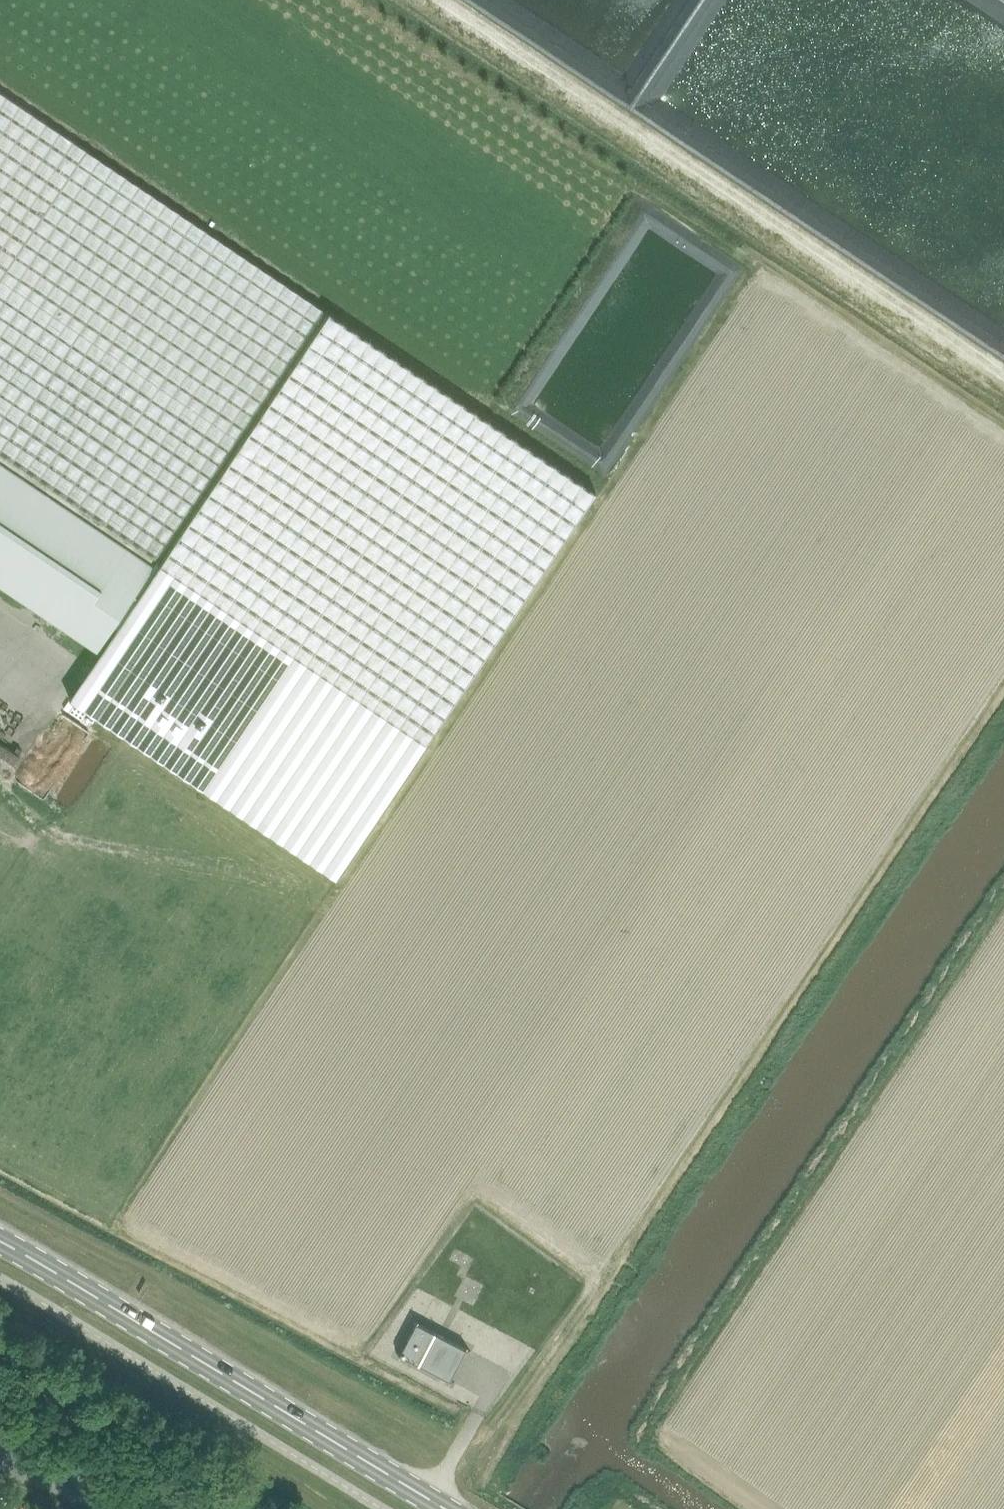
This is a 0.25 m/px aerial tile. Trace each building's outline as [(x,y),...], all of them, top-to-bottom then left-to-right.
[(158,559),(96,650),(66,696),(337,879),(596,494),(0,93),(0,453),(158,559)] [(96,650),(158,559),(0,453),(0,585),(96,650)] [(450,1381),(466,1349),(416,1323),(399,1354),(450,1381)]
